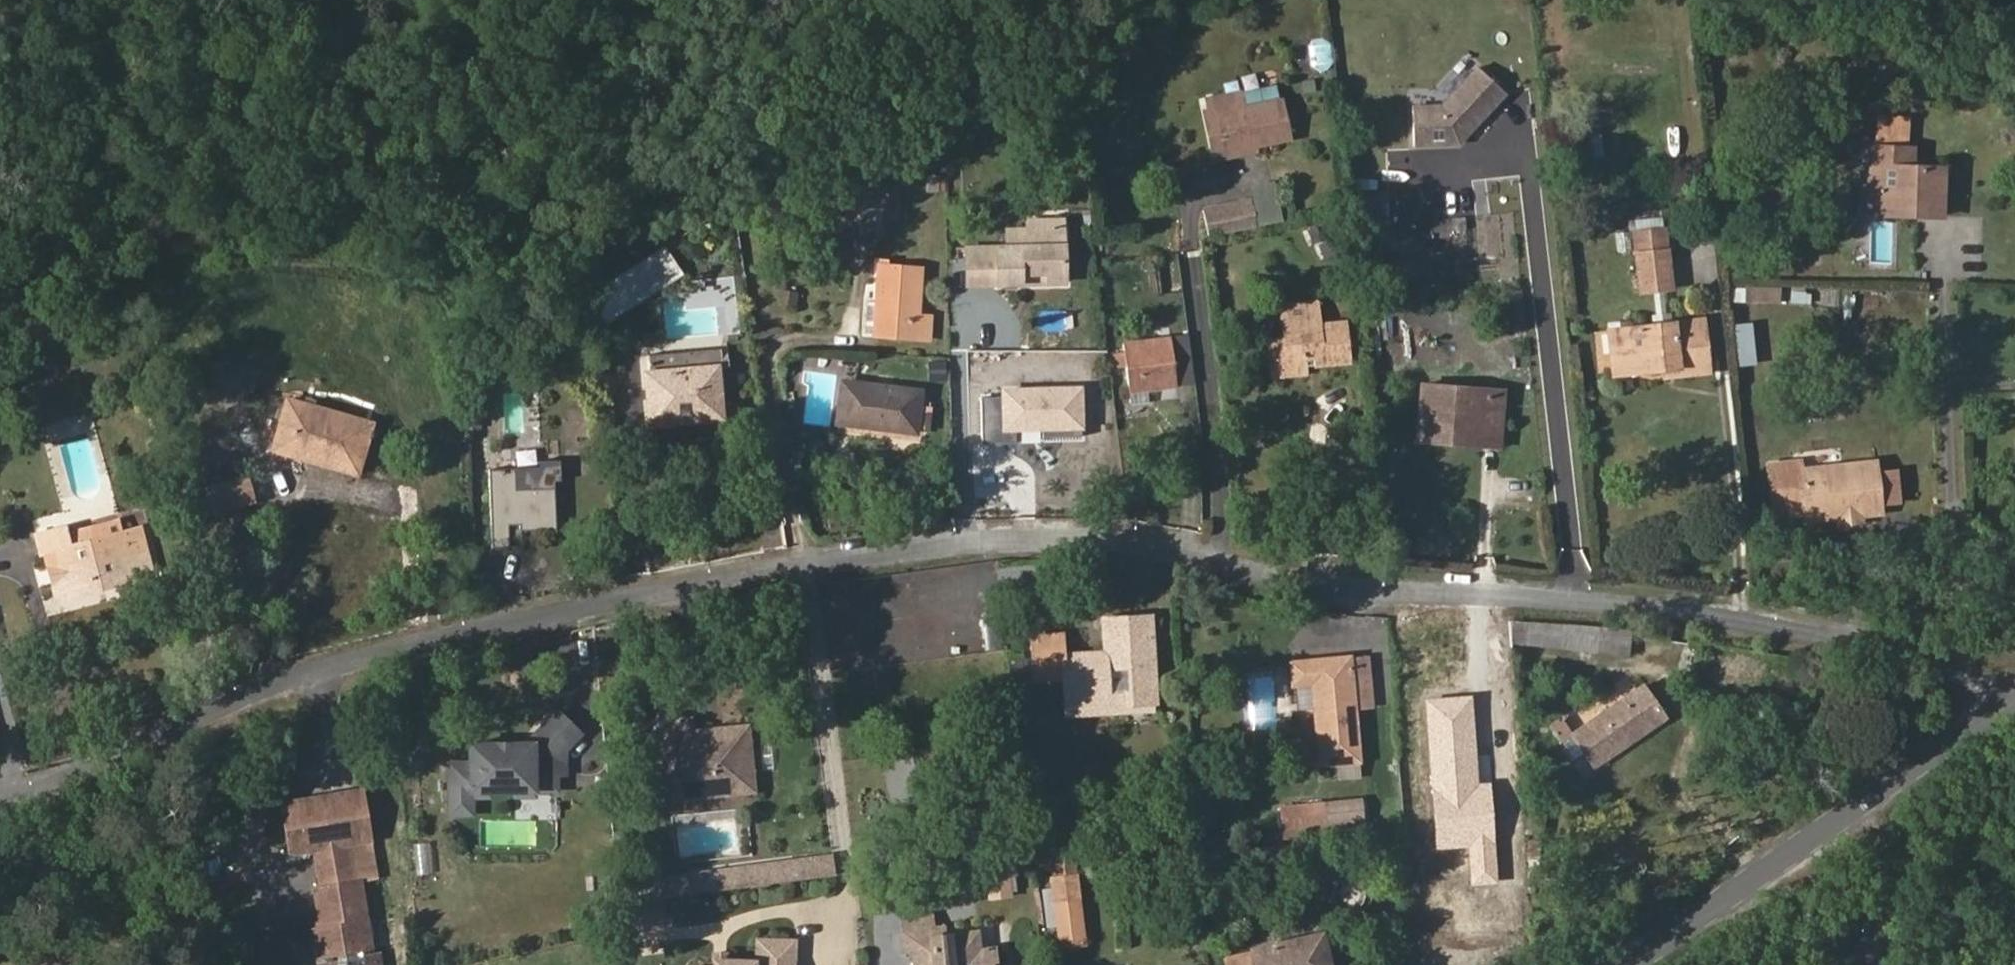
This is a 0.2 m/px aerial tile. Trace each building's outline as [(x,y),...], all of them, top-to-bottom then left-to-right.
[(1332,70),(1332,40),(1311,39),(1310,69),(1332,70)] [(1475,65),(1441,102),(1409,103),(1410,147),(1458,146),(1506,94),(1475,65)] [(1280,102),(1276,85),(1239,93),(1242,110),(1280,102)] [(1288,139),(1280,102),(1242,110),(1239,93),(1207,100),(1210,112),(1216,111),(1224,152),(1256,145),(1288,139)] [(1215,159),(1258,150),(1256,145),(1224,152),(1216,111),(1210,112),(1205,113),(1215,159)] [(1603,155),(1600,129),(1585,130),(1587,157),(1603,155)] [(1877,205),(1878,148),(1870,148),(1868,214),(1922,216),(1923,207),(1877,205)] [(1941,216),(1942,169),(1911,168),(1912,149),(1878,148),(1877,205),(1923,207),(1922,216),(1941,216)] [(1249,195),(1256,226),(1282,220),(1277,198),(1273,178),(1246,184),(1249,195)] [(1210,236),(1256,226),(1249,195),(1202,206),(1210,236)] [(1277,198),(1282,220),(1297,217),(1292,195),(1277,198)] [(1634,219),(1635,228),(1664,225),(1663,216),(1634,219)] [(1046,274),(1047,283),(1063,282),(1061,221),(1027,222),(1027,230),(1006,231),(1007,247),(967,248),(968,285),(1022,283),(1021,274),(1046,274)] [(1635,228),(1631,229),(1638,291),(1675,287),(1667,225),(1664,225),(1635,228)] [(1631,250),(1628,233),(1615,234),(1617,251),(1631,250)] [(681,271),(664,246),(656,251),(672,277),(681,271)] [(615,313),(672,277),(656,251),(599,287),(615,313)] [(918,316),(921,269),(888,266),(888,261),(878,260),(878,265),(876,301),(874,334),(874,336),(929,340),(930,317),(918,316)] [(1046,274),(1021,274),(1022,283),(1047,283),(1046,274)] [(1730,283),(1729,300),(1780,303),(1781,287),(1730,283)] [(874,334),(876,301),(864,300),(862,333),(874,334)] [(1347,362),(1343,323),(1317,326),(1315,302),(1282,306),(1286,339),(1270,341),(1274,377),(1307,373),(1306,361),(1305,356),(1312,356),(1312,360),(1313,366),(1347,362)] [(1708,372),(1702,319),(1616,330),(1622,375),(1659,370),(1684,367),(1685,375),(1708,372)] [(1734,365),(1753,365),(1752,322),(1733,322),(1734,365)] [(1622,375),(1616,330),(1608,331),(1613,376),(1622,375)] [(1177,386),(1171,338),(1122,345),(1123,353),(1111,355),(1113,368),(1125,366),(1129,392),(1149,389),(1177,386)] [(708,368),(707,352),(647,358),(648,373),(708,368)] [(720,417),(716,367),(708,368),(648,373),(645,373),(650,423),(720,417)] [(1685,375),(1684,367),(1659,370),(1660,378),(1685,375)] [(915,428),(918,404),(920,392),(842,382),(837,422),(915,432),(915,428)] [(1500,440),(1502,407),(1486,406),(1488,390),(1421,385),(1416,441),(1439,443),(1440,435),(1500,440)] [(1151,403),(1149,389),(1129,392),(1131,406),(1151,403)] [(1502,407),(1503,391),(1488,390),(1486,406),(1502,407)] [(272,436),(283,397),(265,392),(254,431),(272,436)] [(353,467),(367,417),(284,394),(283,397),(272,436),(268,451),(299,460),(301,452),(353,467)] [(1095,417),(1093,397),(1068,398),(1070,419),(1095,417)] [(925,430),(929,405),(918,404),(915,428),(925,430)] [(353,467),(301,452),(299,460),(358,476),(374,419),(367,417),(353,467)] [(1499,448),(1500,440),(1440,435),(1439,443),(1499,448)] [(1875,472),(1875,467),(1841,471),(1841,466),(1803,470),(1802,461),(1768,464),(1768,467),(1774,517),(1805,513),(1805,521),(1839,517),(1848,506),(1859,515),(1879,513),(1879,506),(1875,472)] [(1841,471),(1875,467),(1874,463),(1841,466),(1841,471)] [(556,529),(554,481),(560,481),(559,466),(488,470),(491,548),(509,548),(508,525),(519,524),(519,531),(556,529)] [(1899,503),(1896,470),(1875,472),(1879,506),(1899,503)] [(254,502),(247,473),(194,487),(201,515),(254,502)] [(1860,522),(1859,515),(1848,506),(1839,517),(1840,524),(1860,522)] [(150,567),(140,527),(92,540),(88,527),(65,533),(64,527),(36,534),(40,554),(44,553),(56,596),(63,593),(64,598),(136,579),(134,572),(150,567)] [(1155,703),(1150,616),(1102,619),(1104,653),(1061,656),(1060,633),(1030,635),(1033,680),(1062,678),(1063,697),(1081,696),(1082,707),(1107,706),(1107,713),(1147,710),(1147,704),(1155,703)] [(1527,643),(1529,623),(1509,621),(1510,641),(1527,643)] [(1562,646),(1564,627),(1529,623),(1527,643),(1562,646)] [(1596,650),(1598,630),(1564,627),(1562,646),(1596,650)] [(1628,653),(1630,633),(1598,630),(1596,650),(1628,653)] [(1371,707),(1367,657),(1350,659),(1354,709),(1371,707)] [(1350,659),(1349,658),(1291,663),(1293,685),(1295,685),(1297,711),(1315,709),(1320,765),(1359,761),(1354,709),(1350,659)] [(1592,767),(1665,716),(1644,686),(1571,735),(1560,743),(1572,760),(1582,753),(1592,767)] [(1082,707),(1081,696),(1063,697),(1064,715),(1107,713),(1107,706),(1082,707)] [(567,775),(567,749),(583,733),(555,706),(524,738),(464,739),(464,759),(445,759),(445,816),(473,815),(473,798),(489,798),(489,792),(512,792),(512,798),(535,798),(535,791),(558,791),(558,776),(567,775)] [(753,790),(747,737),(712,740),(711,730),(691,732),(690,719),(654,723),(662,799),(681,797),(681,790),(733,784),(733,792),(753,790)] [(1571,735),(1560,719),(1548,727),(1560,743),(1571,735)] [(747,737),(746,727),(711,730),(712,740),(747,737)] [(954,762),(952,747),(912,753),(914,768),(954,762)] [(957,782),(954,762),(914,768),(918,787),(957,782)] [(733,792),(733,784),(681,790),(681,797),(733,792)] [(371,839),(362,785),(277,800),(286,854),(312,849),(371,839)] [(1324,823),(1323,804),(1281,808),(1283,827),(1324,823)] [(1284,835),(1325,832),(1324,823),(1283,827),(1284,835)] [(378,879),(371,839),(312,849),(318,885),(360,878),(361,882),(378,879)] [(1255,845),(1255,866),(1286,866),(1285,845),(1255,845)] [(1075,874),(1072,849),(1050,851),(1053,876),(1075,874)] [(1009,895),(1005,855),(969,858),(972,880),(987,878),(989,897),(1009,895)] [(666,896),(836,874),(833,856),(664,877),(666,896)] [(1078,901),(1075,874),(1053,876),(1056,904),(1078,901)] [(666,896),(664,877),(647,879),(641,884),(643,899),(651,898),(659,897),(666,896)] [(379,950),(373,951),(361,882),(360,878),(318,885),(310,886),(315,919),(316,925),(310,926),(316,964),(381,964),(379,950)] [(1338,907),(1364,905),(1362,879),(1336,880),(1338,907)] [(662,919),(659,897),(651,898),(653,920),(662,919)] [(653,920),(651,898),(643,899),(619,902),(621,924),(653,920)] [(1083,943),(1078,901),(1056,904),(1061,945),(1083,943)] [(993,950),(978,951),(976,932),(944,935),(943,926),(931,927),(929,913),(902,916),(903,929),(911,929),(915,964),(994,964),(993,950)] [(1320,936),(1254,951),(1257,964),(1327,964),(1320,936)] [(784,962),(794,962),(795,940),(755,939),(755,961),(725,960),(713,959),(713,964),(784,964),(784,962)] [(75,941),(70,943),(75,964),(80,964),(75,941)] [(1254,951),(1226,958),(1228,964),(1257,964),(1254,951)]
